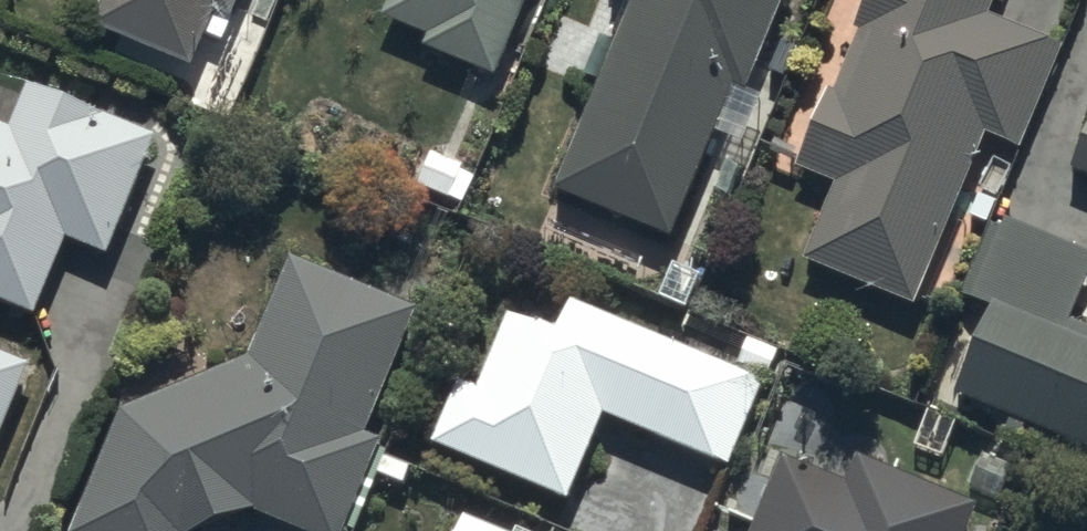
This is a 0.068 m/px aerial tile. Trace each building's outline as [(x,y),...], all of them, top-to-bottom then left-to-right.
[(92,17),(191,55),(213,0),(99,0),(92,17)] [(380,7),(426,26),(421,38),(496,68),(523,0),(383,0),(380,7)] [(554,178),(672,225),(733,71),(747,76),(777,0),(625,0),(554,178)] [(984,123),(1022,138),(1063,35),(989,6),(992,0),(859,0),(854,13),(861,16),(835,80),(824,76),(793,155),(835,171),(803,253),(915,297),(984,123)] [(35,306),(67,229),(107,245),(155,128),(28,76),(11,120),(0,116),(0,291),(35,306)] [(1073,161),(1086,167),(1086,128),(1073,161)] [(1009,407),(1003,421),(1022,429),(1028,414),(1086,438),(1086,319),(1070,313),(1086,269),(1086,211),(1017,183),(974,290),(992,297),(957,386),(1009,407)] [(363,423),(414,299),(291,248),(249,350),(123,396),(70,526),(82,530),(181,530),(183,526),(252,499),(334,530),(339,530),(380,429),(363,423)] [(727,456),(763,371),(774,343),(748,332),(737,360),(567,289),(556,314),(514,296),(479,379),(457,370),(431,432),(567,489),(603,404),(727,456)] [(28,356),(0,345),(0,428),(28,356)] [(782,448),(749,530),(959,530),(975,492),(859,447),(848,474),(782,448)] [(460,506),(449,530),(520,530),(460,506)]
